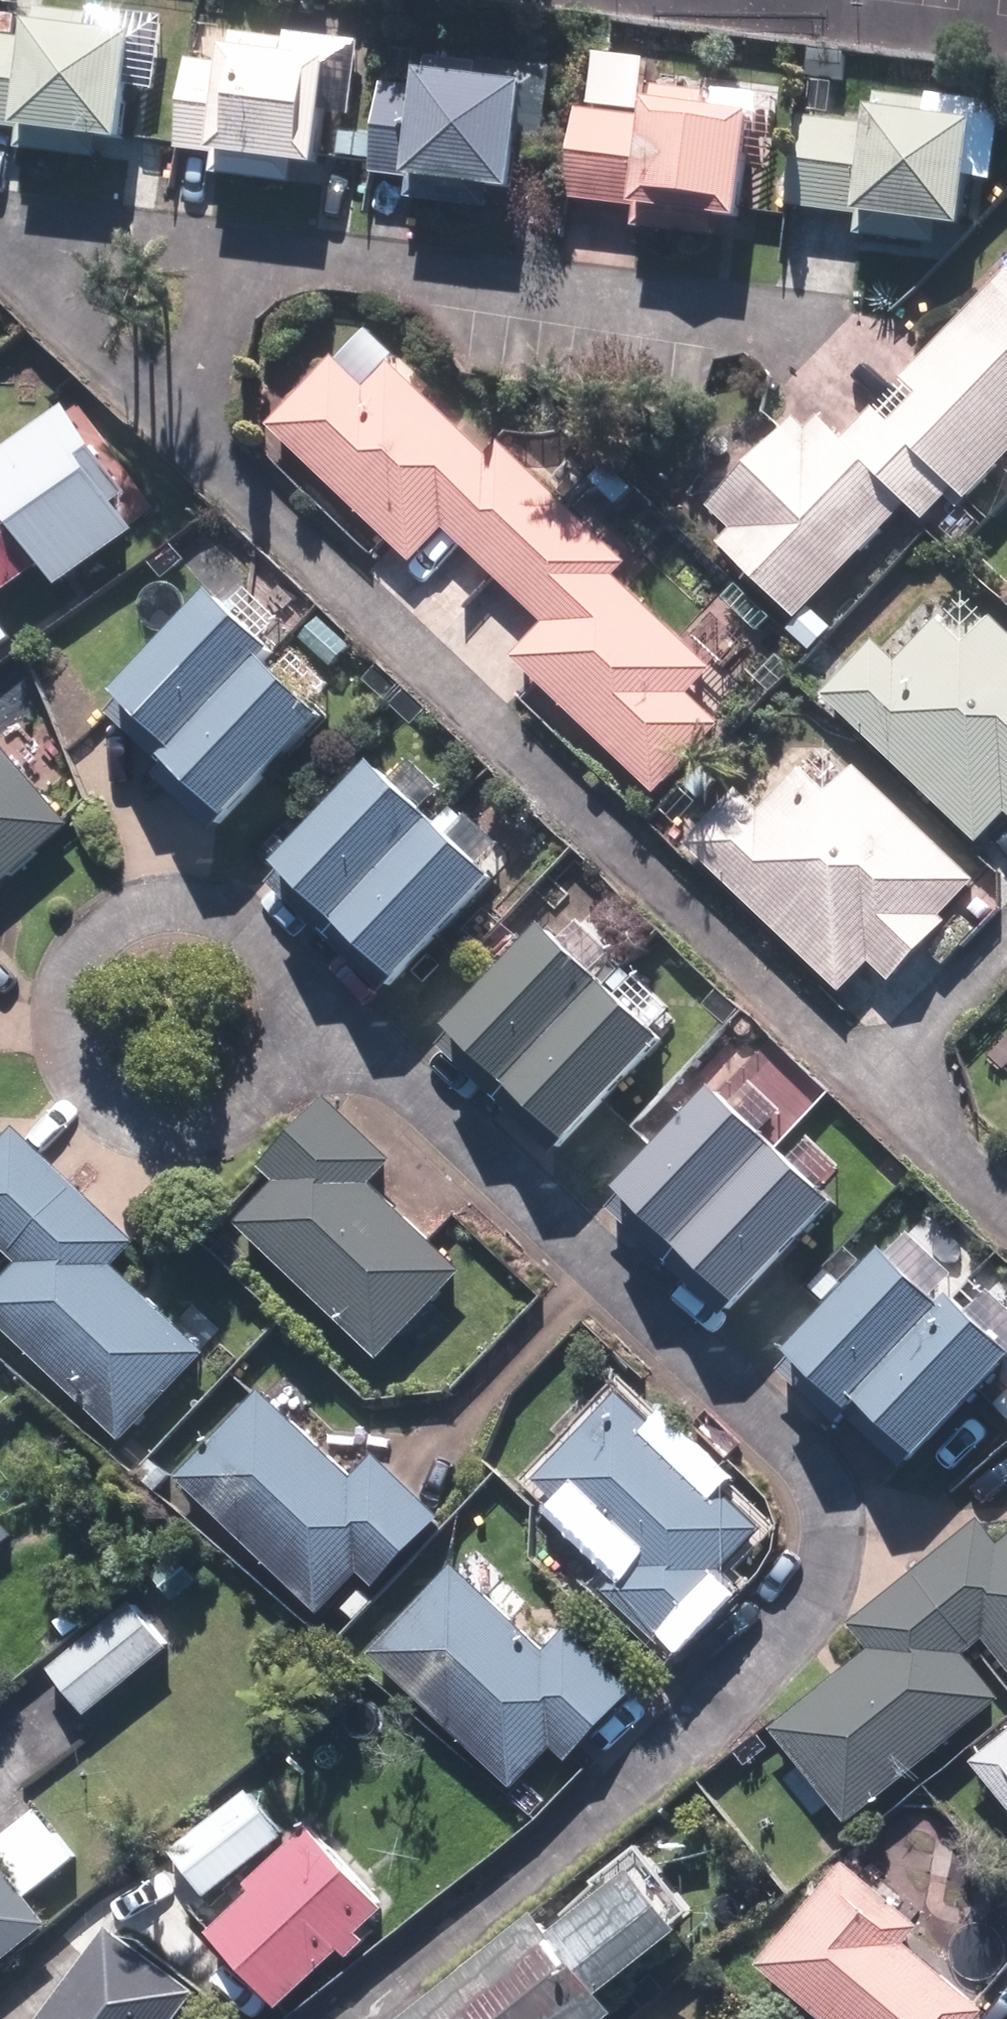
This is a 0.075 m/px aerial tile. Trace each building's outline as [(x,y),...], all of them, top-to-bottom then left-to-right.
[(23,35),(0,32),(0,115),(120,131),(134,28),(26,14),(23,35)] [(180,141),(218,146),(218,151),(337,166),(352,46),(234,32),(230,62),(190,57),(180,141)] [(476,79),(424,73),(421,92),(379,86),(368,169),(411,175),(411,177),(515,190),(521,139),(539,141),(547,66),(478,58),(476,79)] [(768,103),(656,88),(652,117),(580,107),(568,192),(752,217),(768,103)] [(1005,110),(876,95),(873,122),(800,114),(789,206),(992,229),(1005,110)] [(1006,448),(1006,266),(1005,264),(897,375),(914,390),(886,419),(953,483),(963,494),(1006,448)] [(413,561),(446,528),(467,548),(491,572),(561,502),(495,438),(482,451),(359,329),(269,419),(413,561)] [(921,516),(953,483),(886,419),(870,403),(840,433),(817,411),(802,426),(790,415),(705,502),(730,527),(716,541),(790,613),(903,498),(921,516)] [(72,407),(0,462),(0,596),(51,561),(65,578),(153,511),(72,407)] [(519,601),(535,618),(502,651),(646,793),(735,702),(612,581),(625,568),(561,502),(491,572),(519,601)] [(122,689),(171,735),(160,748),(237,818),(331,714),(270,659),(282,647),(218,587),(122,689)] [(995,618),(972,643),(943,617),(901,662),(876,639),(824,695),(1000,859),(1006,852),(1006,629),(995,618)] [(79,827),(0,736),(0,895),(79,827)] [(978,881),(829,744),(764,814),(737,789),(687,843),(863,1005),(978,881)] [(505,876),(384,762),(287,864),(408,978),(505,876)] [(674,1041),(555,926),(457,1026),(577,1141),(674,1041)] [(844,1198),(719,1082),(623,1185),(748,1301),(844,1198)] [(392,1157),(330,1099),(265,1169),(278,1180),(240,1220),(384,1354),(466,1266),(372,1179),(392,1157)] [(116,1262),(136,1241),(21,1127),(0,1149),(0,1249),(5,1244),(23,1261),(0,1284),(0,1321),(122,1439),(208,1351),(116,1262)] [(874,1399),(933,1456),(1006,1379),(1006,1338),(963,1295),(955,1303),(891,1245),(795,1348),(863,1411),(874,1399)] [(325,1609),(363,1568),(381,1585),(445,1517),(376,1453),(355,1475),(263,1388),(182,1474),(325,1609)] [(739,1581),(726,1570),(765,1528),(620,1391),(536,1479),(629,1568),(608,1592),(677,1652),(739,1581)] [(1006,1545),(985,1519),(854,1621),(874,1647),(775,1730),(850,1819),(1000,1695),(970,1659),(992,1641),(1006,1659),(1006,1544),(1006,1545)] [(615,1714),(613,1712),(635,1690),(571,1627),(549,1650),(456,1563),(373,1649),(532,1801),(615,1714)] [(177,1645),(138,1600),(56,1669),(94,1714),(177,1645)] [(972,1757),(1006,1801),(1006,1729),(972,1757)] [(283,1833),(251,1793),(176,1853),(208,1893),(283,1833)] [(387,1903),(315,1826),(211,1924),(284,2000),(387,1903)] [(0,1859),(0,1970),(55,1926),(0,1859)] [(406,2018),(603,2018),(623,2003),(611,1989),(691,1923),(641,1863),(561,1929),(543,1907),(406,2018)] [(977,2010),(897,1942),(911,1925),(838,1863),(751,1965),(815,2018),(969,2018),(977,2010)] [(115,1926),(47,2018),(177,2018),(200,1988),(115,1926)]
